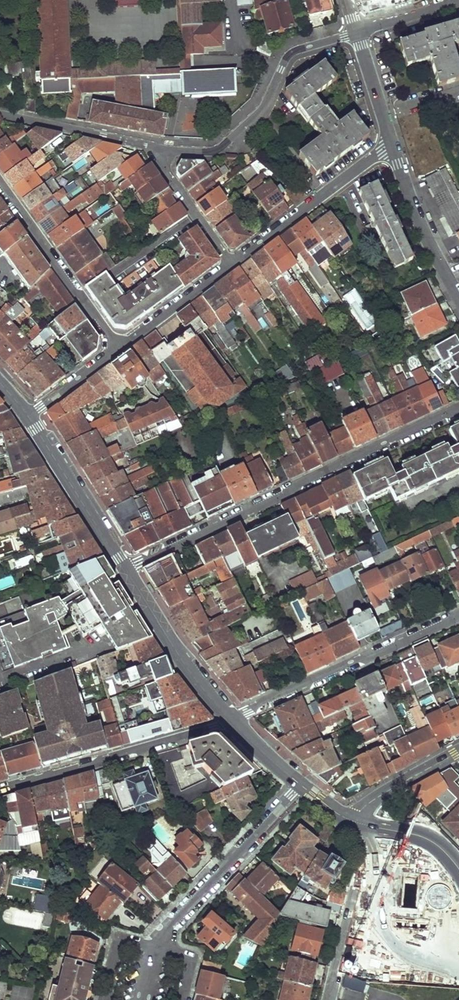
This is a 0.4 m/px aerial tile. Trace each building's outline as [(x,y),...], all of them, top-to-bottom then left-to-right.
[(44,72),(46,95),(95,93),(95,84),(116,84),(117,108),(93,104),(90,122),(163,136),(165,116),(155,114),(153,87),(181,85),(182,96),(235,92),(234,70),(183,73),(157,75),(123,77),(122,65),(98,66),(98,71),(99,78),(73,80),(73,72),(67,0),(39,0),(44,72)] [(185,54),(203,53),(203,47),(222,46),(221,23),(202,24),(201,2),(221,0),(184,0),(187,48),(184,48),(185,54)] [(265,6),(264,0),(257,0),(253,0),(254,8),(254,9),(255,15),(264,14),(269,34),(293,28),(286,1),(265,6)] [(311,16),(321,13),(327,12),(329,9),(327,0),(306,0),(311,16)] [(438,86),(458,79),(458,63),(457,55),(454,56),(450,44),(458,41),(458,23),(458,22),(423,33),(424,35),(400,42),(407,65),(416,64),(415,61),(424,58),(425,61),(431,59),(438,86)] [(270,55),(275,44),(267,41),(257,43),(257,49),(270,55)] [(4,63),(5,76),(21,75),(21,62),(4,63)] [(21,75),(24,110),(35,113),(30,62),(21,62),(21,75)] [(122,65),(123,77),(157,75),(156,62),(122,65)] [(299,154),(315,175),(370,135),(354,113),(337,126),(314,95),(337,78),(325,62),(284,91),(297,108),(300,106),(322,137),(299,154)] [(243,69),(242,79),(254,79),(254,69),(243,69)] [(73,72),(73,80),(99,78),(98,71),(73,72)] [(26,132),(35,143),(39,149),(63,131),(35,126),(26,132)] [(69,146),(78,159),(86,153),(83,148),(88,137),(83,136),(69,146)] [(10,145),(14,141),(10,137),(7,139),(5,137),(0,140),(0,153),(10,145)] [(6,175),(38,150),(39,149),(35,143),(29,148),(30,151),(28,153),(25,149),(18,155),(10,145),(0,153),(0,166),(6,175)] [(32,211),(52,196),(46,189),(75,168),(77,170),(98,154),(94,148),(86,153),(78,159),(62,171),(51,179),(42,185),(23,199),(32,211)] [(15,187),(34,172),(29,165),(43,156),(38,150),(6,175),(15,187)] [(114,184),(116,186),(119,185),(145,167),(138,155),(118,169),(124,176),(114,184)] [(23,199),(42,185),(38,178),(53,168),(55,170),(48,174),(51,179),(62,171),(53,159),(34,172),(15,187),(23,199)] [(200,161),(181,160),(177,167),(176,168),(178,173),(180,175),(200,161)] [(180,175),(190,189),(218,168),(215,163),(208,168),(203,161),(200,161),(180,175)] [(132,184),(136,191),(161,175),(151,163),(145,167),(119,185),(122,190),(132,184)] [(457,233),(458,232),(458,193),(446,167),(428,176),(457,233)] [(190,189),(198,203),(219,187),(214,179),(222,173),(218,168),(190,189)] [(136,191),(145,205),(151,200),(169,187),(161,175),(136,191)] [(41,223),(60,209),(55,202),(84,181),(81,176),(52,196),(32,211),(41,223)] [(262,187),(256,179),(248,185),(254,192),(262,187)] [(360,191),(393,268),(412,260),(379,183),(360,191)] [(49,235),(69,221),(64,215),(100,189),(96,184),(60,209),(41,223),(49,235)] [(286,190),(296,203),(303,197),(307,192),(306,190),(293,188),(291,186),(286,190)] [(151,200),(161,214),(176,204),(170,195),(173,193),(169,187),(151,200)] [(198,203),(207,215),(228,200),(219,187),(198,203)] [(89,199),(92,204),(106,194),(102,190),(89,199)] [(8,211),(1,199),(0,200),(0,217),(8,211)] [(217,229),(238,213),(228,200),(207,215),(217,229)] [(97,215),(112,209),(109,202),(94,209),(97,215)] [(153,220),(161,234),(188,214),(179,202),(176,204),(161,214),(153,220)] [(119,203),(113,209),(122,222),(128,217),(119,203)] [(323,241),(335,257),(352,244),(340,224),(330,215),(321,207),(306,218),(323,241)] [(230,247),(236,248),(250,238),(238,220),(245,214),(242,210),(238,213),(217,229),(230,247)] [(17,222),(8,211),(0,217),(0,234),(17,222)] [(58,248),(84,228),(75,216),(69,221),(49,235),(58,248)] [(293,229),(309,252),(323,241),(306,218),(293,229)] [(6,252),(27,237),(17,222),(0,234),(0,256),(6,252)] [(185,286),(186,287),(217,262),(217,256),(195,226),(178,238),(186,250),(185,252),(185,254),(185,256),(185,258),(185,260),(187,261),(174,271),(185,286)] [(68,261),(94,243),(84,228),(58,248),(68,261)] [(310,270),(322,287),(329,282),(315,260),(309,252),(293,229),(280,238),(293,257),(300,252),(311,268),(310,270)] [(6,252),(31,288),(36,283),(50,269),(27,237),(6,252)] [(312,320),(318,329),(325,324),(293,279),(291,280),(284,271),(297,263),(293,257),(280,238),(264,250),(312,320)] [(104,256),(94,243),(68,261),(78,275),(102,258),(104,256)] [(275,278),(307,324),(312,320),(264,250),(252,259),(268,283),(275,278)] [(87,287),(115,328),(127,329),(185,286),(174,271),(160,254),(123,280),(132,293),(125,298),(107,273),(87,287)] [(315,260),(329,282),(337,277),(321,256),(315,260)] [(78,275),(87,287),(107,273),(110,270),(102,258),(78,275)] [(273,298),(282,312),(286,309),(268,283),(252,259),(239,269),(254,289),(259,287),(266,292),(271,300),(273,298)] [(289,272),(296,277),(302,270),(294,265),(289,272)] [(54,316),(56,318),(75,304),(50,269),(36,283),(58,313),(54,316)] [(243,303),(247,307),(260,298),(254,289),(239,269),(227,278),(243,303)] [(214,288),(231,311),(243,303),(227,278),(214,288)] [(401,315),(403,318),(413,314),(436,304),(426,282),(402,293),(410,310),(401,315)] [(202,297),(222,324),(234,315),(231,311),(214,288),(202,297)] [(342,297),(365,332),(378,323),(354,288),(342,297)] [(18,301),(13,297),(13,299),(8,305),(6,304),(0,310),(0,320),(18,301)] [(212,325),(231,350),(237,346),(222,324),(202,297),(190,307),(206,329),(212,325)] [(6,361),(38,333),(41,330),(38,326),(25,339),(11,322),(24,310),(18,301),(0,320),(0,354),(6,361)] [(260,305),(274,327),(278,324),(263,303),(260,305)] [(38,333),(43,340),(52,333),(59,342),(67,336),(87,322),(75,304),(56,318),(41,330),(38,333)] [(413,314),(422,335),(445,324),(436,304),(413,314)] [(193,339),(201,333),(206,329),(190,307),(176,317),(193,339)] [(246,318),(257,332),(262,328),(252,315),(246,318)] [(67,336),(84,361),(98,351),(99,339),(87,322),(67,336)] [(38,333),(6,361),(11,367),(17,374),(49,349),(43,340),(38,333)] [(230,397),(230,379),(231,376),(201,333),(193,339),(171,355),(163,362),(193,402),(197,403),(201,409),(208,405),(216,406),(230,397)] [(163,362),(171,355),(155,334),(141,343),(158,365),(163,362)] [(444,360),(451,356),(458,352),(458,341),(456,335),(436,346),(444,360)] [(158,365),(141,343),(129,353),(148,378),(152,383),(164,374),(158,365)] [(34,394),(36,397),(65,377),(50,358),(51,356),(54,359),(61,354),(55,346),(49,349),(17,374),(27,386),(34,394)] [(354,359),(365,354),(362,348),(351,353),(354,359)] [(319,357),(325,365),(337,358),(331,349),(319,357)] [(457,386),(458,384),(458,352),(451,356),(456,367),(449,371),(457,386)] [(148,378),(129,353),(110,367),(122,384),(124,383),(127,388),(130,392),(148,378)] [(320,371),(325,382),(345,373),(339,360),(320,371)] [(424,415),(431,411),(418,385),(412,388),(404,372),(402,373),(399,365),(394,368),(417,418),(424,415)] [(110,391),(111,392),(117,389),(122,384),(110,367),(100,374),(110,391)] [(410,421),(417,418),(394,368),(388,371),(399,394),(390,399),(403,425),(410,421)] [(436,392),(423,369),(413,373),(418,385),(431,411),(444,404),(449,402),(442,389),(436,392)] [(279,378),(284,384),(297,378),(293,372),(279,378)] [(88,382),(99,400),(110,391),(100,374),(88,382)] [(396,428),(403,425),(390,399),(383,402),(374,384),(376,384),(371,374),(364,377),(366,381),(389,431),(396,428)] [(266,385),(269,389),(284,384),(279,377),(266,385)] [(230,379),(230,397),(243,387),(238,380),(234,383),(230,379)] [(382,434),(389,431),(366,381),(359,384),(370,409),(364,413),(375,437),(382,434)] [(69,396),(78,410),(97,401),(99,400),(88,382),(69,396)] [(288,394),(298,389),(295,382),(285,387),(288,394)] [(127,388),(124,383),(122,384),(117,389),(120,393),(127,388)] [(58,429),(68,443),(122,419),(121,417),(119,417),(117,415),(114,417),(112,414),(87,424),(78,410),(69,396),(47,413),(58,429)] [(178,419),(163,399),(160,400),(159,402),(160,404),(155,407),(154,405),(152,404),(149,405),(149,406),(149,408),(147,409),(145,408),(141,409),(139,409),(137,410),(136,411),(137,414),(131,416),(130,414),(128,413),(126,414),(125,416),(125,418),(124,418),(128,425),(135,437),(178,419)] [(0,407),(0,433),(5,432),(25,428),(5,405),(0,407)] [(227,409),(229,414),(240,410),(238,405),(227,409)] [(364,442),(375,437),(364,413),(363,412),(343,421),(355,447),(364,442)] [(346,451),(355,447),(343,421),(339,413),(335,414),(337,419),(335,421),(340,430),(328,436),(336,452),(337,455),(346,451)] [(199,419),(195,414),(179,421),(183,426),(199,419)] [(76,455),(84,469),(121,452),(124,451),(133,447),(139,444),(137,440),(120,446),(119,443),(105,449),(100,437),(128,425),(124,418),(122,419),(68,443),(76,455)] [(313,467),(321,463),(320,459),(307,432),(300,418),(296,419),(297,420),(294,422),(307,449),(297,454),(305,470),(313,467)] [(307,432),(320,459),(336,452),(328,436),(322,424),(307,432)] [(449,429),(454,437),(391,467),(387,459),(353,476),(368,508),(370,511),(396,499),(402,510),(458,481),(458,424),(449,429)] [(5,432),(8,445),(9,445),(32,440),(28,432),(25,428),(5,432)] [(282,466),(288,479),(297,475),(305,470),(297,454),(287,432),(280,435),(290,457),(280,462),(282,466)] [(267,434),(274,449),(278,447),(271,433),(267,434)] [(9,445),(19,473),(24,472),(49,466),(39,451),(32,440),(9,445)] [(93,485),(117,473),(112,461),(122,456),(121,452),(84,469),(89,477),(93,485)] [(272,487),(274,486),(262,461),(252,466),(245,452),(238,455),(242,465),(256,494),(272,487)] [(244,500),(256,494),(242,465),(219,475),(232,506),(244,500)] [(24,472),(25,479),(17,481),(17,479),(0,483),(0,491),(56,478),(52,471),(49,466),(24,472)] [(282,482),(288,479),(282,466),(276,469),(282,482)] [(101,497),(147,475),(145,469),(127,477),(123,471),(117,473),(93,485),(97,491),(101,497)] [(232,506),(219,475),(215,469),(204,474),(205,477),(192,484),(199,500),(202,507),(207,517),(219,512),(232,506)] [(336,479),(349,506),(357,503),(362,511),(368,508),(353,476),(351,471),(343,475),(336,479)] [(108,508),(136,496),(132,489),(147,481),(148,484),(153,481),(149,474),(147,475),(101,497),(104,503),(108,508)] [(125,535),(195,502),(183,475),(136,496),(108,508),(112,515),(118,525),(125,535)] [(0,491),(0,507),(13,503),(12,501),(32,495),(33,496),(62,487),(58,482),(56,478),(0,491)] [(344,507),(351,523),(356,521),(349,506),(336,479),(330,482),(324,485),(333,507),(335,510),(344,507)] [(331,572),(333,575),(350,567),(361,562),(357,556),(349,559),(346,554),(342,556),(345,562),(339,565),(334,556),(337,555),(318,514),(333,507),(324,485),(310,492),(297,498),(321,549),(331,572)] [(53,525),(80,516),(71,502),(62,487),(33,496),(35,505),(30,507),(29,504),(0,512),(0,529),(2,534),(33,525),(31,520),(49,515),(53,525)] [(321,549),(297,498),(290,501),(283,504),(288,516),(299,538),(307,534),(311,543),(313,542),(317,551),(321,549)] [(135,553),(190,526),(184,513),(196,507),(197,509),(202,507),(199,500),(195,502),(125,535),(130,544),(135,553)] [(80,516),(53,525),(31,532),(35,540),(45,536),(44,534),(55,530),(59,539),(61,538),(88,529),(84,522),(80,516)] [(299,538),(288,516),(248,535),(258,559),(300,539),(299,538)] [(429,529),(432,535),(454,524),(451,518),(429,529)] [(230,530),(245,565),(258,559),(248,535),(242,524),(236,527),(230,530)] [(44,552),(47,560),(50,559),(65,553),(67,552),(96,542),(92,536),(88,529),(61,538),(64,545),(44,552)] [(412,537),(415,544),(432,535),(429,529),(412,537)] [(225,557),(226,558),(233,555),(239,568),(245,565),(230,530),(223,534),(216,537),(225,557)] [(375,534),(384,551),(389,549),(381,531),(375,534)] [(197,545),(207,565),(225,557),(216,537),(197,545)] [(395,547),(398,552),(415,544),(412,537),(395,547)] [(96,542),(67,552),(73,569),(105,557),(101,551),(96,542)] [(375,561),(376,563),(398,552),(395,547),(389,549),(384,551),(373,557),(375,561)] [(421,556),(429,573),(443,567),(435,549),(430,551),(428,547),(422,550),(424,554),(421,556)] [(67,562),(65,553),(50,559),(52,567),(67,562)] [(411,579),(412,581),(429,573),(421,556),(419,553),(405,559),(402,553),(399,555),(403,564),(411,579)] [(30,555),(13,561),(16,569),(33,563),(30,555)] [(68,571),(81,590),(62,604),(69,616),(83,638),(102,626),(109,637),(140,619),(114,578),(117,576),(114,572),(105,557),(73,569),(68,571)] [(160,589),(189,574),(187,570),(180,573),(173,557),(167,560),(147,569),(153,579),(160,589)] [(207,565),(196,571),(189,574),(160,589),(166,600),(171,608),(196,597),(206,592),(203,585),(193,590),(188,581),(197,576),(198,578),(217,569),(224,583),(235,578),(226,558),(225,557),(207,565)] [(189,557),(182,560),(187,570),(189,574),(196,571),(189,557)] [(378,568),(388,589),(411,579),(403,564),(395,568),(392,561),(378,568)] [(328,579),(335,593),(358,583),(350,567),(333,575),(328,579)] [(361,578),(374,607),(381,604),(379,600),(390,595),(388,589),(378,568),(361,578)] [(458,593),(458,569),(450,573),(457,590),(458,593)] [(333,575),(331,572),(321,577),(324,581),(328,579),(333,575)] [(182,626),(192,643),(195,642),(226,627),(252,615),(235,578),(224,583),(219,585),(218,586),(231,613),(209,623),(196,597),(171,608),(173,611),(182,626)] [(303,592),(307,600),(323,593),(327,599),(336,596),(335,593),(328,579),(324,581),(306,590),(303,592)] [(456,605),(458,603),(458,593),(457,590),(450,593),(456,605)] [(277,603),(273,594),(261,600),(265,609),(277,603)] [(433,598),(440,612),(446,609),(439,595),(433,598)] [(51,600),(57,620),(69,616),(62,604),(58,598),(51,600)] [(37,604),(53,655),(70,649),(65,630),(60,631),(57,620),(51,600),(37,604)] [(310,619),(302,601),(292,606),(301,624),(310,619)] [(335,660),(360,648),(358,641),(348,621),(328,630),(315,603),(309,605),(323,635),(335,660)] [(29,619),(3,628),(16,669),(53,655),(37,604),(25,608),(29,619)] [(348,621),(358,641),(380,631),(370,610),(362,614),(361,612),(360,611),(358,611),(356,611),(354,612),(353,613),(353,615),(354,618),(348,621)] [(140,619),(109,637),(118,652),(152,639),(147,631),(140,619)] [(236,640),(226,627),(195,642),(203,650),(200,652),(201,654),(206,661),(232,649),(248,642),(244,635),(236,640)] [(288,631),(293,642),(300,639),(295,628),(288,631)] [(307,672),(335,660),(323,635),(296,647),(307,672)] [(152,639),(118,652),(98,660),(104,681),(116,677),(121,675),(118,666),(121,665),(120,663),(133,658),(137,669),(167,658),(162,649),(160,646),(155,637),(152,639)] [(442,669),(458,661),(458,637),(432,649),(435,656),(442,669)] [(248,660),(251,664),(287,648),(282,639),(255,652),(256,656),(248,660)] [(421,644),(429,659),(435,656),(432,649),(428,641),(421,644)] [(213,670),(220,679),(242,668),(232,649),(206,661),(213,670)] [(167,658),(137,669),(121,675),(116,677),(120,686),(130,682),(131,686),(148,679),(150,684),(176,673),(174,664),(171,664),(169,661),(167,658)] [(377,674),(386,692),(409,681),(401,664),(377,674)] [(239,704),(265,691),(261,684),(266,681),(261,670),(251,674),(247,666),(242,668),(220,679),(230,693),(239,704)] [(70,671),(66,672),(70,685),(74,684),(70,671)] [(66,672),(36,684),(41,703),(46,721),(51,735),(36,740),(38,745),(43,766),(50,764),(72,758),(80,755),(109,747),(105,730),(103,724),(87,728),(83,714),(78,695),(74,684),(70,685),(66,672)] [(176,673),(150,684),(147,685),(156,714),(199,699),(190,688),(178,673),(176,673)] [(371,717),(371,719),(386,713),(382,705),(379,706),(375,697),(386,692),(377,674),(356,684),(358,690),(363,702),(371,717)] [(452,735),(458,732),(458,706),(454,696),(445,677),(440,680),(450,701),(445,704),(447,707),(440,710),(452,735)] [(345,706),(347,709),(350,708),(363,702),(358,690),(339,698),(342,707),(345,706)] [(0,698),(0,726),(5,740),(30,731),(27,721),(19,723),(17,717),(12,718),(10,712),(15,711),(13,704),(20,702),(17,691),(0,698)] [(81,694),(78,695),(83,714),(87,713),(81,694)] [(426,718),(437,742),(452,735),(440,710),(433,695),(429,697),(440,722),(434,724),(431,715),(426,718)] [(273,710),(286,736),(324,719),(318,707),(316,702),(311,704),(316,716),(311,718),(305,706),(301,697),(273,710)] [(318,707),(324,719),(334,715),(341,712),(340,708),(342,707),(339,698),(318,707)] [(199,699),(156,714),(150,716),(152,722),(158,719),(160,726),(172,722),(175,731),(212,720),(213,719),(213,718),(205,707),(199,699)] [(110,729),(105,730),(109,747),(110,751),(117,749),(124,746),(119,728),(110,700),(99,704),(100,710),(110,708),(110,713),(107,714),(110,729)] [(27,721),(20,702),(13,704),(15,711),(10,712),(12,718),(17,717),(19,723),(27,721)] [(350,708),(356,723),(371,717),(363,702),(350,708)] [(421,732),(430,753),(439,748),(437,742),(426,718),(418,702),(410,706),(421,732)] [(41,703),(38,704),(43,722),(46,721),(41,703)] [(311,704),(305,706),(311,718),(316,716),(311,704)] [(291,751),(318,740),(316,734),(325,730),(324,726),(336,721),(334,715),(324,719),(286,736),(278,740),(285,746),(291,751)] [(352,725),(357,737),(361,736),(374,730),(375,730),(371,719),(371,717),(356,723),(352,725)] [(126,725),(132,744),(143,741),(135,722),(126,725)] [(119,728),(124,746),(132,744),(126,725),(119,728)] [(417,760),(407,739),(401,727),(384,735),(390,747),(386,749),(395,772),(406,766),(417,760)] [(378,738),(374,730),(361,736),(364,744),(378,738)] [(429,753),(430,753),(421,732),(418,733),(427,754),(429,753)] [(417,760),(427,754),(418,733),(407,739),(417,760)] [(189,746),(195,766),(201,764),(210,779),(182,791),(174,765),(186,761),(183,748),(155,756),(173,813),(211,795),(222,790),(246,778),(252,775),(219,741),(214,739),(189,746)] [(335,740),(321,746),(318,740),(291,751),(296,756),(301,760),(332,748),(338,745),(335,740)] [(38,745),(2,757),(9,778),(26,773),(43,768),(43,766),(38,745)] [(109,747),(80,755),(81,759),(110,751),(109,747)] [(358,757),(370,786),(395,772),(386,749),(384,747),(358,757)] [(310,767),(318,773),(340,764),(332,748),(301,760),(310,767)] [(2,757),(1,755),(0,755),(0,783),(10,780),(9,778),(2,757)] [(72,758),(50,764),(52,768),(73,762),(72,758)] [(343,771),(340,764),(318,773),(327,782),(337,771),(340,774),(343,771)] [(454,780),(458,776),(452,768),(412,789),(427,804),(436,796),(446,806),(447,807),(439,816),(458,837),(458,786),(458,784),(454,780)] [(100,772),(102,787),(108,785),(111,779),(108,769),(100,772)] [(79,777),(84,803),(87,816),(92,815),(89,802),(105,799),(102,787),(100,772),(88,775),(79,777)] [(126,780),(112,786),(121,813),(133,809),(135,815),(147,811),(145,805),(158,800),(155,790),(158,789),(157,785),(153,786),(148,772),(135,777),(133,772),(124,775),(126,780)] [(64,782),(69,811),(70,814),(79,812),(77,805),(84,803),(79,777),(75,779),(64,782)] [(246,778),(222,790),(227,800),(251,788),(246,778)] [(46,787),(51,810),(52,815),(69,811),(64,782),(57,784),(46,787)] [(30,791),(35,813),(51,810),(46,787),(39,789),(30,791)] [(251,788),(227,800),(232,813),(241,821),(249,812),(244,807),(248,802),(256,799),(251,788)] [(222,790),(211,795),(216,805),(227,800),(222,790)] [(17,828),(20,847),(41,843),(35,813),(30,791),(20,794),(0,800),(0,802),(17,828)] [(206,810),(197,814),(206,827),(211,822),(206,810)] [(206,827),(197,814),(188,819),(200,833),(206,827)] [(327,823),(318,835),(327,842),(335,829),(330,825),(327,823)] [(293,840),(289,845),(311,865),(319,853),(316,850),(320,843),(301,827),(291,839),(293,840)] [(73,831),(75,840),(85,839),(83,829),(73,831)] [(201,845),(193,837),(192,838),(187,833),(175,843),(181,849),(175,854),(189,870),(202,859),(198,855),(196,850),(201,845)] [(282,849),(274,859),(291,874),(295,868),(305,875),(311,865),(289,845),(284,850),(282,849)] [(77,849),(79,859),(93,852),(92,846),(77,849)] [(311,865),(305,875),(304,876),(308,879),(309,878),(325,889),(333,878),(334,879),(343,865),(331,857),(328,861),(319,853),(311,865)] [(167,863),(157,872),(172,889),(187,876),(168,854),(163,858),(167,863)] [(154,876),(142,887),(157,902),(172,889),(157,872),(141,855),(140,856),(142,859),(136,865),(144,874),(148,870),(154,876)] [(263,863),(246,880),(262,897),(279,879),(263,863)] [(111,866),(96,883),(101,887),(121,903),(122,904),(136,887),(111,866)] [(44,874),(13,870),(11,885),(42,889),(44,874)] [(226,887),(257,918),(243,936),(243,937),(263,946),(279,914),(262,897),(246,880),(240,873),(226,887)] [(293,893),(279,914),(300,920),(311,923),(328,927),(331,915),(299,906),(306,893),(297,886),(293,893)] [(101,887),(87,904),(106,921),(121,903),(101,887)] [(346,894),(334,891),(330,894),(328,901),(339,904),(343,905),(346,894)] [(32,894),(28,910),(53,914),(57,899),(32,894)] [(71,915),(58,911),(57,918),(70,922),(71,915)] [(207,926),(198,937),(213,950),(222,939),(225,943),(234,934),(226,926),(227,924),(224,922),(223,923),(211,913),(203,922),(207,926)] [(45,914),(43,926),(50,927),(52,915),(45,914)] [(300,920),(293,949),(302,951),(300,958),(314,961),(315,955),(317,956),(323,930),(310,927),(311,923),(300,920)] [(97,944),(73,938),(67,959),(92,966),(97,944)] [(290,959),(286,973),(278,971),(277,978),(289,981),(311,986),(317,962),(314,961),(300,958),(288,954),(286,958),(290,959)] [(67,959),(56,999),(83,999),(84,997),(80,996),(81,993),(85,990),(85,987),(87,986),(92,966),(67,959)] [(218,975),(220,966),(204,962),(202,971),(218,975)] [(196,995),(215,999),(217,999),(218,999),(224,977),(218,975),(202,971),(196,995)] [(362,990),(365,984),(348,977),(345,983),(362,990)] [(284,999),(308,999),(311,986),(289,981),(284,999)]
